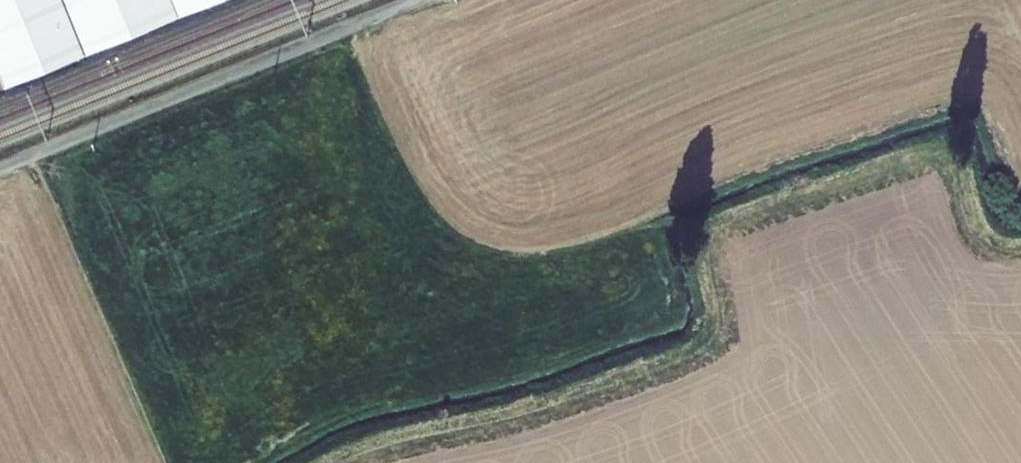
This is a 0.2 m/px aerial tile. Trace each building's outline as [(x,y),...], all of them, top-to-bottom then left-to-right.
[(5,83),(86,50),(66,0),(0,0),(0,71),(5,83)] [(86,50),(208,0),(66,0),(86,50)]
